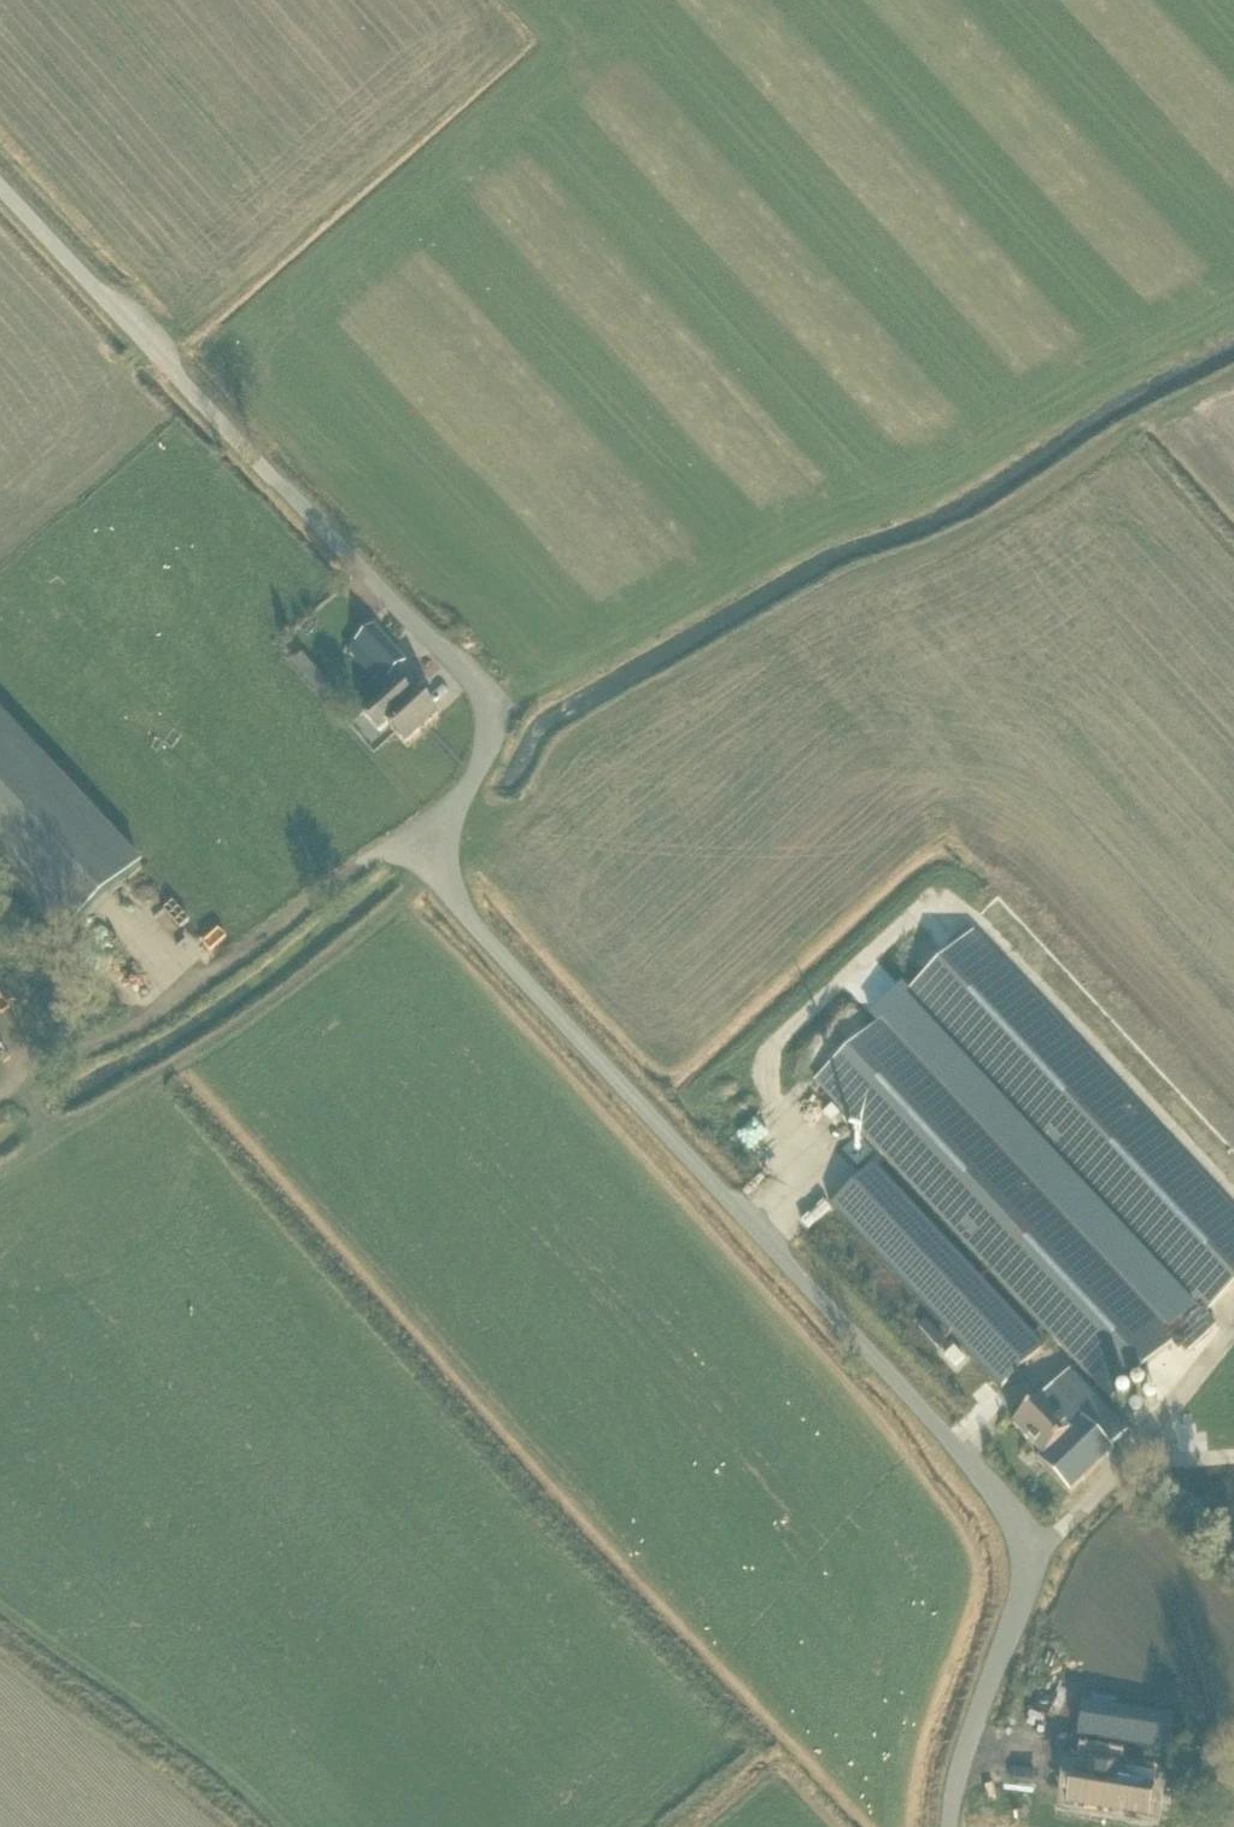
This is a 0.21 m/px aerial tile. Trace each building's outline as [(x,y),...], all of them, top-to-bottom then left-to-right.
[(413,671),(374,627),(354,644),(388,682),(389,681),(394,687),(361,715),(379,735),(388,728),(404,746),(437,717),(416,693),(426,685),(414,671),(413,671)] [(305,652),(292,664),(328,700),(340,688),(305,652)] [(143,868),(0,716),(0,875),(64,943),(143,868)] [(1217,1328),(1215,1325),(1224,1317),(1214,1306),(1233,1288),(1233,1213),(973,932),(903,997),(1193,1309),(1167,1333),(879,1024),(816,1083),(1052,1338),(1066,1324),(1126,1388),(1171,1345),(1179,1354),(1182,1351),(1187,1357),(1217,1328)] [(998,1388),(1040,1349),(876,1172),(833,1211),(998,1388)] [(1128,1433),(1068,1373),(1050,1390),(1051,1391),(1040,1402),(1039,1401),(1012,1427),(1043,1458),(1037,1463),(1070,1495),(1114,1453),(1111,1450),(1128,1433)] [(1077,1740),(1154,1751),(1159,1717),(1082,1706),(1077,1740)] [(1084,1779),(1071,1777),(1067,1809),(1148,1821),(1153,1789),(1117,1784),(1119,1766),(1087,1761),(1084,1779)]
